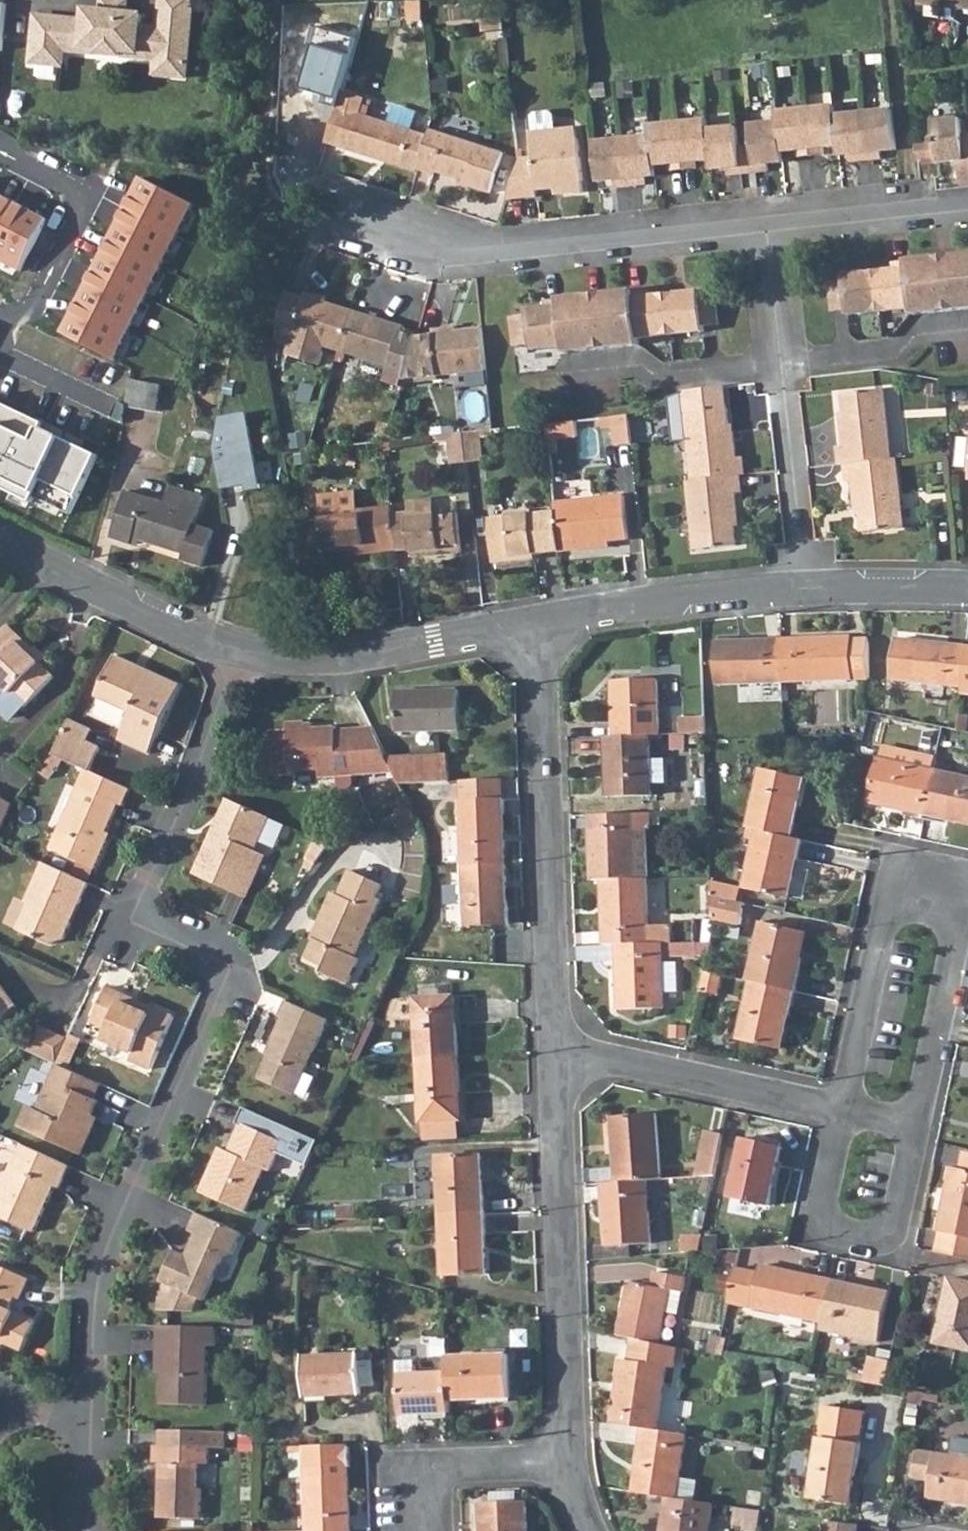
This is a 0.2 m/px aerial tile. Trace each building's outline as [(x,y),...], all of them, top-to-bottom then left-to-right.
[(189,60),(194,0),(163,0),(160,26),(142,25),(143,14),(128,12),(129,0),(107,0),(106,10),(87,8),(86,19),(36,15),(32,62),(63,64),(65,49),(158,57),(189,60)] [(408,19),(425,19),(423,0),(408,0),(408,19)] [(158,57),(156,73),(188,76),(189,60),(158,57)] [(36,78),(57,78),(57,65),(36,65),(36,78)] [(347,153),(415,176),(417,170),(427,138),(359,116),(363,102),(341,95),(326,146),(347,153)] [(806,108),(811,155),(822,154),(822,146),(837,145),(838,155),(854,154),(854,160),(868,159),(880,157),(880,149),(895,148),(890,108),(862,111),(834,114),(833,106),(806,108)] [(750,124),(752,145),(754,171),(767,170),(767,164),(782,162),(781,151),(797,150),(797,156),(809,156),(811,155),(806,108),(803,109),(776,112),(777,121),(750,124)] [(528,131),(552,129),(550,113),(546,110),(529,111),(526,115),(528,131)] [(663,124),(667,165),(668,172),(682,170),(695,169),(694,161),(710,160),(710,170),(727,168),(727,175),(741,173),(738,146),(735,126),(706,129),(705,120),(677,123),(663,124)] [(937,161),(937,164),(957,163),(959,190),(967,189),(967,135),(961,135),(960,120),(934,122),(936,144),(937,161)] [(593,142),(598,183),(613,182),(613,189),(626,188),(639,186),(638,178),(653,177),(653,166),(667,165),(663,124),(649,126),(649,136),(621,139),(593,142)] [(506,199),(538,196),(538,189),(561,186),(561,193),(581,191),(580,180),(584,179),(578,138),(575,137),(574,127),(552,129),(528,131),(527,131),(529,157),(515,158),(515,162),(506,199)] [(417,170),(434,176),(435,173),(460,182),(462,178),(467,180),(465,186),(487,194),(500,153),(430,130),(427,138),(417,170)] [(916,146),(917,163),(937,161),(936,144),(916,146)] [(738,146),(741,173),(754,171),(752,145),(738,146)] [(193,205),(139,179),(62,334),(113,361),(193,205)] [(0,192),(0,233),(17,200),(3,193),(3,194),(0,192)] [(17,200),(0,233),(0,258),(21,269),(48,217),(30,208),(30,207),(17,200)] [(938,311),(967,308),(967,253),(932,258),(938,311)] [(867,270),(872,313),(912,308),(913,314),(938,311),(932,258),(906,259),(890,262),(890,268),(867,270)] [(843,273),(843,278),(829,279),(832,311),(847,310),(847,315),(872,313),(867,270),(843,273)] [(609,291),(615,347),(642,344),(641,337),(678,333),(674,291),(651,294),(649,287),(635,288),(609,291)] [(674,291),(678,333),(704,330),(703,325),(718,323),(714,292),(700,293),(699,289),(674,291)] [(544,299),(545,304),(550,346),(566,344),(567,352),(615,347),(609,291),(560,297),(544,299)] [(274,342),(289,346),(285,357),(318,367),(322,353),(317,352),(319,347),(338,353),(351,310),(304,295),(303,299),(284,293),(277,323),(274,342)] [(528,306),(528,313),(513,314),(516,343),(532,343),(533,348),(550,346),(545,304),(528,306)] [(338,353),(388,369),(390,364),(405,370),(415,337),(400,332),(402,325),(351,310),(338,353)] [(402,381),(486,370),(482,328),(432,332),(433,336),(416,337),(415,337),(405,370),(402,381)] [(126,402),(158,407),(163,380),(131,376),(126,402)] [(693,479),(741,475),(746,474),(744,455),(737,455),(734,429),(730,429),(726,386),(685,391),(670,398),(674,442),(690,442),(693,479)] [(840,464),(845,464),(892,459),(884,388),(844,392),(846,416),(840,416),(844,444),(838,444),(840,464)] [(0,401),(0,488),(32,503),(35,497),(70,514),(98,456),(42,429),(45,424),(0,401)] [(259,491),(246,415),(219,420),(213,453),(223,497),(259,491)] [(630,415),(613,417),(616,444),(633,442),(630,415)] [(550,423),(551,437),(579,436),(578,422),(550,423)] [(480,431),(480,438),(492,436),(492,430),(480,431)] [(465,433),(467,457),(482,455),(480,438),(480,431),(465,433)] [(448,436),(448,443),(451,459),(467,457),(465,433),(448,436)] [(434,437),(435,444),(448,443),(448,436),(434,437)] [(845,464),(847,480),(854,479),(857,503),(861,503),(864,530),(904,526),(896,459),(892,459),(845,464)] [(688,479),(696,548),(738,545),(735,518),(740,517),(737,490),(743,489),(741,475),(693,479),(688,479)] [(183,561),(202,566),(212,536),(192,529),(202,496),(171,486),(165,503),(126,491),(111,538),(131,545),(133,539),(185,555),(183,561)] [(356,491),(319,495),(322,527),(303,529),(306,567),(327,564),(326,553),(381,548),(381,552),(396,551),(392,512),(392,507),(358,510),(356,491)] [(556,500),(556,507),(560,541),(561,547),(595,544),(595,540),(630,536),(626,492),(556,500)] [(412,510),(413,517),(439,515),(437,497),(411,500),(412,510)] [(556,507),(531,510),(531,507),(511,509),(511,513),(491,515),(497,560),(524,558),(523,544),(560,541),(556,507)] [(392,512),(396,551),(415,549),(416,558),(434,557),(434,550),(444,549),(445,555),(465,553),(460,512),(439,515),(413,517),(412,510),(392,512)] [(22,705),(23,707),(42,690),(52,679),(50,676),(38,664),(31,657),(34,653),(31,650),(7,626),(0,633),(0,684),(22,705)] [(781,638),(783,683),(869,680),(868,637),(852,638),(851,635),(781,638)] [(781,638),(718,641),(720,685),(783,683),(781,638)] [(961,686),(965,646),(897,639),(894,680),(961,686)] [(31,650),(34,653),(31,657),(38,664),(45,657),(35,647),(31,650)] [(95,698),(131,714),(120,743),(150,757),(180,686),(143,670),(141,675),(133,671),(134,666),(114,657),(95,698)] [(614,737),(652,736),(661,735),(659,678),(613,680),(614,737)] [(0,684),(0,710),(9,718),(22,705),(0,684)] [(395,692),(396,731),(458,729),(457,689),(395,692)] [(967,732),(967,714),(959,714),(958,729),(967,732)] [(681,718),(681,734),(706,734),(705,716),(681,718)] [(266,734),(269,777),(289,777),(290,772),(317,772),(318,780),(354,778),(395,777),(385,757),(372,731),(351,730),(335,731),(335,728),(304,730),(303,722),(284,723),(285,733),(266,734)] [(52,757),(84,771),(88,773),(98,749),(85,744),(89,732),(67,723),(52,757)] [(606,737),(608,797),(654,797),(654,784),(667,784),(666,759),(652,759),(652,736),(614,737),(606,737)] [(882,758),(934,769),(936,757),(885,747),(882,758)] [(397,783),(447,780),(446,755),(385,757),(395,777),(397,783)] [(924,815),(925,812),(934,769),(882,758),(879,758),(870,803),(924,815)] [(749,828),(758,831),(792,838),(805,778),(762,768),(749,828)] [(949,817),(949,820),(967,825),(967,777),(934,769),(925,812),(949,817)] [(84,771),(49,850),(92,872),(106,843),(105,843),(101,841),(106,831),(118,804),(122,806),(128,790),(88,773),(84,771)] [(12,807),(14,804),(1,795),(0,797),(0,834),(12,807)] [(462,865),(504,863),(502,799),(460,801),(462,865)] [(211,830),(190,877),(240,900),(260,858),(250,854),(256,840),(266,817),(229,801),(216,832),(211,830)] [(390,815),(396,827),(413,819),(408,806),(390,815)] [(589,816),(591,880),(601,880),(636,880),(634,829),(649,828),(648,814),(589,816)] [(281,823),(266,817),(256,840),(271,846),(281,823)] [(758,831),(745,889),(789,899),(802,840),(792,838),(758,831)] [(321,857),(331,844),(323,841),(318,839),(307,859),(317,863),(321,857)] [(312,869),(317,863),(307,859),(304,866),(312,869)] [(42,863),(24,904),(28,905),(16,931),(49,945),(61,940),(68,924),(63,922),(72,902),(77,905),(87,883),(42,863)] [(462,865),(464,926),(507,924),(504,863),(462,865)] [(308,960),(324,968),(328,976),(348,985),(360,958),(357,956),(383,900),(378,897),(383,883),(352,869),(341,895),(333,891),(318,923),(324,934),(320,941),(318,939),(308,960)] [(601,880),(603,946),(616,945),(661,944),(671,944),(670,926),(648,926),(647,879),(636,880),(601,880)] [(748,982),(751,983),(794,992),(801,958),(795,956),(800,932),(761,923),(748,982)] [(795,956),(801,958),(807,934),(800,932),(795,956)] [(671,944),(671,958),(697,957),(696,943),(671,944)] [(616,945),(618,1010),(663,1009),(662,993),(661,964),(661,944),(616,945)] [(661,964),(662,993),(680,993),(679,964),(661,964)] [(700,992),(717,996),(723,976),(704,972),(700,992)] [(17,1004),(0,981),(0,1017),(17,1004)] [(121,998),(123,990),(108,983),(92,1018),(108,1025),(103,1035),(134,1049),(132,1054),(153,1065),(175,1014),(154,1004),(151,1012),(121,998)] [(751,983),(738,1040),(781,1050),(794,992),(751,983)] [(416,1060),(457,1057),(455,1023),(451,1023),(450,996),(408,998),(393,999),(388,1012),(394,1020),(415,1019),(416,1060)] [(286,1001),(278,1019),(284,1022),(270,1053),(272,1055),(260,1082),(295,1098),(330,1020),(286,1001)] [(30,1050),(58,1061),(69,1036),(41,1024),(30,1050)] [(416,1060),(420,1122),(422,1122),(456,1121),(455,1093),(459,1093),(457,1057),(416,1060)] [(60,1062),(40,1108),(30,1103),(21,1126),(83,1152),(96,1122),(91,1120),(101,1098),(96,1096),(102,1082),(60,1062)] [(317,1140),(244,1108),(237,1124),(241,1126),(235,1139),(239,1148),(235,1156),(220,1150),(200,1195),(243,1214),(264,1168),(271,1171),(279,1153),(306,1165),(317,1140)] [(616,1184),(647,1181),(661,1180),(656,1114),(610,1118),(616,1184)] [(456,1121),(422,1122),(423,1140),(457,1139),(456,1121)] [(695,1177),(715,1176),(723,1134),(704,1131),(695,1177)] [(730,1197),(769,1206),(782,1147),(742,1139),(730,1197)] [(0,1192),(0,1216),(33,1231),(54,1186),(59,1188),(70,1165),(23,1144),(0,1192)] [(967,1170),(967,1153),(963,1152),(959,1168),(967,1170)] [(438,1215),(482,1214),(479,1154),(435,1155),(438,1215)] [(967,1259),(967,1170),(959,1168),(951,1166),(937,1232),(940,1233),(936,1252),(967,1259)] [(601,1185),(605,1246),(652,1243),(647,1181),(616,1184),(601,1185)] [(195,1213),(187,1230),(193,1233),(183,1255),(173,1251),(160,1281),(165,1283),(160,1294),(159,1309),(194,1310),(199,1298),(204,1301),(223,1258),(233,1254),(242,1233),(195,1213)] [(438,1215),(441,1275),(485,1274),(482,1214),(438,1215)] [(285,1220),(286,1230),(299,1229),(299,1219),(285,1220)] [(681,1252),(700,1251),(703,1235),(682,1236),(681,1252)] [(729,1302),(822,1323),(831,1280),(761,1264),(759,1272),(736,1267),(729,1302)] [(20,1352),(34,1322),(9,1310),(14,1299),(19,1300),(29,1280),(0,1267),(0,1342),(20,1352)] [(617,1335),(631,1338),(660,1344),(670,1289),(684,1292),(688,1277),(655,1270),(651,1284),(628,1280),(617,1335)] [(967,1352),(967,1281),(950,1277),(935,1345),(967,1352)] [(821,1330),(878,1342),(889,1293),(831,1280),(822,1323),(821,1330)] [(155,1345),(161,1345),(160,1375),(159,1406),(204,1408),(206,1347),(214,1347),(215,1328),(156,1326),(155,1345)] [(707,1352),(718,1354),(722,1335),(711,1333),(707,1352)] [(612,1423),(641,1427),(659,1430),(668,1367),(675,1367),(678,1347),(660,1344),(631,1338),(628,1359),(621,1358),(612,1423)] [(303,1356),(305,1396),(360,1395),(358,1354),(303,1356)] [(448,1356),(449,1374),(450,1400),(509,1398),(507,1355),(448,1356)] [(864,1381),(885,1385),(891,1359),(869,1355),(864,1381)] [(449,1374),(417,1374),(417,1361),(399,1361),(402,1415),(451,1413),(450,1400),(449,1374)] [(823,1407),(821,1422),(832,1423),(834,1409),(823,1407)] [(832,1423),(821,1422),(811,1499),(852,1505),(860,1443),(865,1413),(834,1409),(832,1423)] [(632,1494),(666,1498),(697,1503),(700,1482),(681,1479),(687,1434),(659,1430),(641,1427),(632,1494)] [(159,1433),(159,1447),(152,1447),(151,1466),(158,1466),(157,1495),(157,1519),(201,1521),(202,1491),(197,1490),(198,1467),(207,1468),(208,1449),(221,1449),(221,1434),(159,1433)] [(930,1481),(928,1498),(967,1504),(967,1438),(953,1436),(951,1455),(918,1450),(914,1478),(930,1481)] [(350,1529),(349,1463),(305,1465),(307,1530),(310,1530),(350,1529)] [(745,1503),(757,1505),(760,1495),(747,1493),(745,1503)] [(661,1530),(710,1530),(714,1505),(697,1503),(666,1498),(661,1530)] [(526,1501),(481,1503),(482,1530),(527,1530),(526,1501)] [(740,1528),(740,1530),(748,1530),(749,1520),(734,1518),(733,1527),(740,1528)] [(855,1525),(823,1520),(822,1530),(854,1530),(855,1525)]
